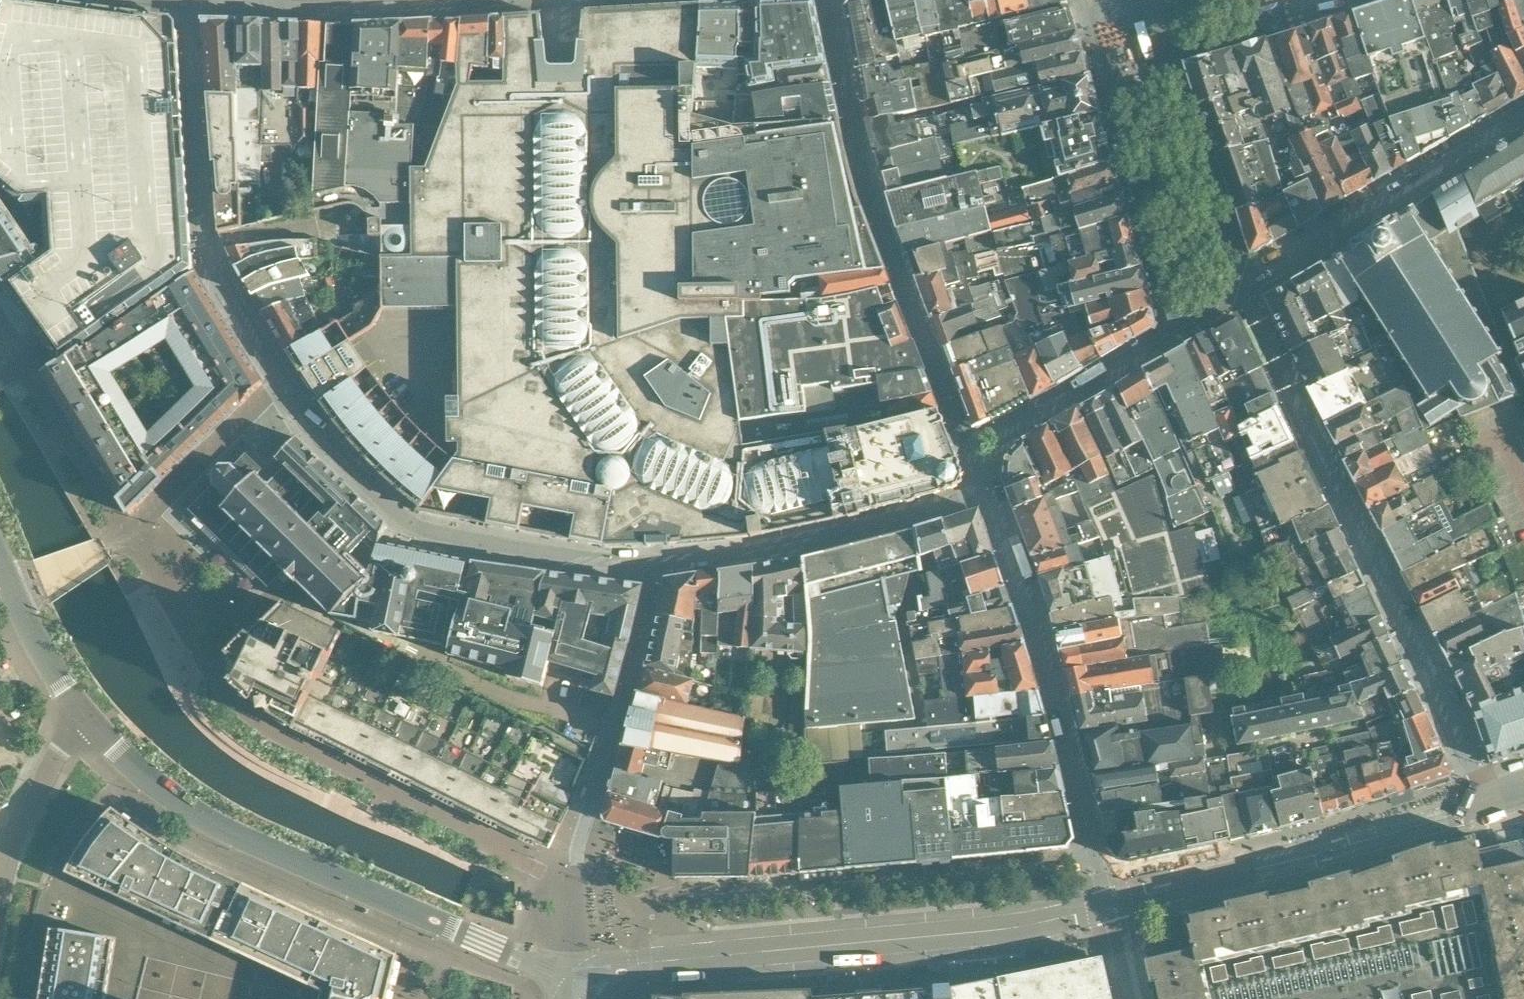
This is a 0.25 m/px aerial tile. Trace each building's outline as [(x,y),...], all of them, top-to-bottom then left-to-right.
[(178,33),(178,32),(173,32),(172,27),(168,22),(163,22),(164,17),(36,0),(0,0),(0,191),(10,205),(17,201),(40,244),(44,242),(47,249),(28,259),(27,258),(16,261),(8,263),(8,261),(0,263),(0,277),(48,345),(60,362),(81,348),(193,269),(181,81),(181,77),(180,74),(180,70),(178,33)] [(866,0),(862,0),(851,2),(847,8),(857,69),(879,66),(881,77),(888,75),(892,86),(893,85),(906,82),(903,72),(896,74),(888,65),(887,59),(879,61),(866,0)] [(887,0),(866,0),(879,61),(887,59),(888,65),(896,74),(903,72),(902,68),(899,56),(892,20),(887,0)] [(916,0),(887,0),(892,20),(899,56),(902,68),(931,63),(925,37),(916,0)] [(935,0),(916,0),(925,37),(931,63),(902,68),(903,72),(906,82),(913,80),(916,97),(918,110),(928,108),(952,103),(948,81),(944,64),(948,64),(944,51),(946,50),(942,34),(935,0)] [(960,29),(954,0),(935,0),(942,34),(946,50),(944,51),(948,64),(966,60),(962,46),(964,46),(960,29)] [(970,0),(954,0),(960,29),(974,26),(970,0)] [(1001,0),(970,0),(974,26),(1004,18),(1001,0)] [(1027,0),(1001,0),(1004,18),(1030,12),(1027,0)] [(1068,0),(1027,0),(1030,12),(1069,3),(1068,0)] [(1414,0),(1391,0),(1352,13),(1371,76),(1389,119),(1449,96),(1445,85),(1445,84),(1437,62),(1434,64),(1428,46),(1429,46),(1414,0)] [(1469,49),(1465,51),(1451,55),(1431,0),(1414,0),(1429,46),(1428,46),(1434,64),(1437,62),(1445,84),(1445,85),(1449,96),(1459,92),(1466,89),(1467,91),(1473,89),(1468,77),(1477,72),(1469,49)] [(1447,0),(1431,0),(1451,55),(1465,51),(1455,25),(1447,0)] [(1466,0),(1447,0),(1455,25),(1465,51),(1469,49),(1482,43),(1477,34),(1476,34),(1472,18),(1466,0)] [(1485,0),(1466,0),(1472,18),(1476,34),(1477,34),(1490,29),(1495,44),(1488,46),(1488,49),(1490,52),(1494,50),(1507,45),(1500,24),(1495,27),(1492,21),(1485,0)] [(1506,0),(1485,0),(1492,21),(1495,27),(1500,24),(1503,23),(1507,36),(1508,35),(1516,53),(1523,50),(1523,30),(1512,2),(1507,3),(1506,0)] [(1507,3),(1512,2),(1523,30),(1523,0),(1506,0),(1507,3)] [(828,66),(818,17),(815,1),(762,4),(763,60),(743,59),(739,97),(754,96),(782,92),(779,72),(828,66)] [(721,71),(719,123),(736,128),(739,102),(739,97),(742,71),(743,59),(744,4),(741,4),(724,5),(721,71)] [(763,60),(762,4),(758,4),(744,4),(743,59),(763,60)] [(690,101),(689,115),(719,123),(721,71),(724,5),(704,5),(701,5),(694,6),(692,65),(690,90),(690,101)] [(838,519),(954,487),(961,473),(950,441),(938,410),(890,421),(887,405),(885,405),(882,386),(879,386),(835,392),(834,385),(805,388),(809,414),(742,422),(732,347),(728,320),(744,319),(744,302),(792,302),(791,287),(797,281),(885,271),(857,192),(839,121),(736,128),(689,115),(690,101),(690,90),(692,65),(694,6),(584,12),(540,15),(511,16),(492,18),(462,20),(456,65),(457,65),(458,86),(454,97),(442,130),(426,169),(412,169),(413,204),(382,204),(381,219),(377,220),(370,222),(370,235),(336,236),(336,241),(336,246),(384,260),(384,294),(384,308),(459,307),(459,366),(447,366),(448,419),(448,443),(460,443),(459,453),(454,460),(530,473),(602,487),(605,489),(608,491),(612,492),(614,492),(603,544),(606,546),(648,545),(658,545),(668,544),(751,537),(764,535),(838,519)] [(1077,31),(1070,8),(1005,23),(1004,18),(974,26),(960,29),(964,46),(962,46),(966,60),(1011,48),(1019,46),(1077,31)] [(1371,76),(1352,13),(1352,12),(1326,21),(1356,96),(1360,104),(1363,103),(1373,126),(1389,119),(1371,76)] [(238,94),(237,21),(203,20),(203,24),(204,40),(208,93),(238,94)] [(444,54),(449,20),(433,21),(425,92),(437,94),(439,78),(444,54)] [(439,78),(437,94),(454,97),(458,86),(457,65),(456,65),(462,20),(449,20),(444,54),(439,78)] [(265,91),(263,21),(237,21),(238,94),(239,129),(241,183),(260,184),(261,156),(263,156),(263,155),(262,155),(263,125),(265,91)] [(298,105),(299,23),(263,21),(265,91),(263,125),(262,155),(263,155),(263,156),(269,155),(270,145),(271,146),(271,142),(299,142),(298,105)] [(417,126),(424,99),(425,92),(433,21),(404,23),(402,71),(401,71),(400,86),(399,98),(398,126),(417,126)] [(1356,96),(1326,21),(1306,27),(1307,31),(1333,106),(1356,96)] [(319,106),(321,65),(319,65),(322,24),(299,23),(298,105),(299,142),(317,142),(317,117),(319,106)] [(412,169),(417,126),(398,126),(399,98),(400,86),(401,71),(402,71),(404,23),(357,25),(356,25),(351,120),(344,205),(346,204),(349,204),(351,204),(353,204),(355,205),(357,206),(359,206),(361,208),(363,209),(364,210),(365,212),(366,214),(367,215),(368,217),(369,220),(369,222),(370,222),(377,220),(381,219),(382,204),(413,204),(412,169)] [(351,120),(356,25),(328,24),(326,65),(321,65),(319,106),(317,117),(317,142),(314,212),(344,205),(351,120)] [(1307,31),(1306,27),(1287,34),(1295,63),(1302,82),(1319,124),(1324,122),(1338,117),(1339,118),(1342,117),(1348,129),(1350,128),(1367,119),(1360,104),(1356,96),(1333,106),(1307,31)] [(1025,66),(1083,53),(1077,31),(1019,46),(1011,48),(966,60),(948,64),(944,64),(948,81),(952,103),(979,98),(974,77),(986,75),(1025,66)] [(1295,63),(1287,34),(1267,40),(1290,111),(1296,109),(1300,120),(1305,118),(1311,132),(1325,125),(1324,122),(1319,124),(1302,82),(1295,63)] [(1290,111),(1267,40),(1262,42),(1237,49),(1259,122),(1290,111)] [(1511,51),(1507,45),(1494,50),(1495,54),(1499,52),(1501,57),(1495,61),(1513,101),(1523,95),(1523,74),(1511,51)] [(1237,49),(1215,56),(1222,78),(1228,97),(1236,122),(1242,141),(1264,135),(1259,122),(1237,49)] [(1089,77),(1083,53),(1025,66),(986,75),(991,97),(1042,86),(1042,88),(1089,77)] [(1192,85),(1222,78),(1215,56),(1189,63),(1186,68),(1192,85)] [(1510,103),(1492,65),(1477,72),(1468,77),(1473,89),(1487,116),(1510,103)] [(832,85),(828,66),(779,72),(782,92),(832,85)] [(881,77),(879,66),(857,69),(862,101),(894,95),(893,85),(892,86),(888,75),(881,77)] [(953,146),(1099,112),(1089,77),(1042,88),(1042,86),(991,97),(987,98),(988,105),(975,108),(977,120),(990,118),(990,125),(970,131),(964,109),(947,112),(951,135),(953,146)] [(1228,97),(1222,78),(1192,85),(1199,105),(1228,97)] [(913,80),(906,82),(893,85),(894,95),(862,101),(868,121),(888,116),(888,117),(901,114),(918,110),(916,97),(913,80)] [(739,102),(736,128),(839,121),(832,85),(782,92),(754,96),(739,97),(739,102)] [(1487,116),(1473,89),(1467,91),(1466,89),(1459,92),(1470,126),(1484,117),(1487,116)] [(1470,126),(1459,92),(1449,96),(1389,119),(1392,129),(1408,162),(1470,126)] [(239,129),(238,94),(208,93),(208,94),(207,94),(208,98),(213,97),(215,117),(209,118),(213,164),(216,163),(218,186),(215,187),(218,233),(242,227),(239,183),(241,183),(239,129)] [(1236,122),(1228,97),(1199,105),(1209,129),(1236,122)] [(1336,136),(1338,136),(1351,131),(1350,128),(1348,129),(1342,117),(1339,118),(1338,117),(1324,122),(1325,125),(1311,132),(1305,118),(1300,120),(1296,109),(1290,111),(1259,122),(1264,135),(1278,171),(1290,166),(1296,181),(1306,177),(1322,211),(1345,198),(1320,142),(1336,136)] [(891,126),(888,117),(888,116),(868,121),(870,129),(870,130),(877,153),(920,142),(951,135),(947,112),(891,126)] [(1022,189),(1113,163),(1099,112),(953,146),(955,156),(958,177),(1000,167),(1003,180),(1006,192),(1022,189)] [(1390,172),(1367,119),(1350,128),(1351,131),(1360,152),(1373,182),(1390,172)] [(1389,119),(1373,126),(1377,134),(1393,170),(1408,162),(1392,129),(1389,119)] [(1242,141),(1236,122),(1209,129),(1215,149),(1242,141)] [(955,156),(953,146),(951,135),(920,142),(877,153),(882,173),(955,156)] [(1264,135),(1242,141),(1215,149),(1229,190),(1219,193),(1225,212),(1236,209),(1237,211),(1262,204),(1285,197),(1287,196),(1278,171),(1264,135)] [(1523,137),(1522,135),(1510,143),(1511,145),(1509,146),(1503,143),(1495,149),(1495,155),(1461,177),(1475,209),(1477,208),(1487,224),(1511,209),(1503,194),(1523,181),(1523,136),(1523,137)] [(1373,182),(1360,152),(1346,156),(1338,136),(1336,136),(1320,142),(1345,198),(1373,182)] [(958,177),(955,156),(882,173),(888,193),(958,177)] [(1048,200),(1118,179),(1113,163),(1022,189),(1029,207),(1048,201),(1048,200)] [(988,207),(981,185),(1003,180),(1000,167),(958,177),(888,193),(898,228),(988,207)] [(1306,177),(1296,181),(1287,184),(1291,192),(1288,193),(1289,197),(1286,198),(1290,208),(1298,227),(1322,211),(1306,177)] [(1451,184),(1441,190),(1457,231),(1468,225),(1479,217),(1475,209),(1461,177),(1451,184)] [(1031,222),(1122,194),(1118,179),(1048,200),(1048,201),(1029,207),(1027,208),(1031,222)] [(1414,209),(1410,212),(1498,350),(1503,346),(1457,231),(1441,190),(1433,195),(1414,209)] [(1044,241),(1128,217),(1122,194),(1031,222),(1031,224),(993,232),(966,239),(968,250),(969,251),(970,256),(975,255),(975,256),(998,252),(1044,241)] [(1280,214),(1290,208),(1286,198),(1285,197),(1262,204),(1237,211),(1251,253),(1256,251),(1274,241),(1266,220),(1280,214)] [(8,261),(8,263),(16,261),(15,258),(40,244),(17,201),(10,205),(0,211),(0,210),(0,263),(8,261)] [(1031,224),(1031,222),(1027,208),(992,216),(988,207),(898,228),(908,254),(946,244),(966,239),(993,232),(1031,224)] [(1298,227),(1290,208),(1280,214),(1266,220),(1274,241),(1298,227)] [(1498,350),(1410,212),(1409,212),(1339,257),(1336,259),(1339,264),(1342,262),(1353,280),(1351,282),(1353,284),(1355,283),(1358,288),(1365,300),(1363,301),(1365,304),(1367,303),(1378,319),(1375,320),(1378,324),(1380,323),(1390,338),(1387,339),(1389,343),(1392,342),(1393,344),(1390,345),(1398,358),(1401,356),(1402,358),(1400,359),(1402,362),(1404,361),(1414,378),(1412,379),(1414,382),(1416,381),(1426,397),(1424,398),(1426,401),(1415,408),(1415,409),(1425,430),(1456,410),(1461,417),(1463,417),(1515,397),(1518,396),(1506,372),(1497,358),(1503,354),(1500,350),(1498,351),(1498,350)] [(1070,263),(1135,245),(1128,217),(1044,241),(998,252),(1004,277),(1050,265),(1051,268),(1070,263)] [(331,256),(330,243),(317,239),(280,240),(268,241),(232,247),(232,248),(228,249),(236,268),(244,282),(261,272),(282,265),(300,260),(302,260),(301,259),(331,256)] [(976,258),(975,256),(975,255),(970,256),(969,251),(968,250),(949,255),(946,244),(908,254),(916,275),(976,258)] [(1074,283),(1142,267),(1135,245),(1070,263),(1051,268),(1040,271),(1039,272),(1046,290),(1046,291),(1060,287),(1058,277),(1072,274),(1074,283)] [(979,277),(976,258),(916,275),(932,318),(976,305),(970,288),(981,286),(979,277)] [(1358,301),(1352,291),(1358,288),(1355,283),(1353,284),(1351,282),(1353,280),(1342,262),(1339,264),(1336,259),(1321,266),(1341,310),(1359,302),(1358,301)] [(311,275),(302,260),(300,260),(282,265),(261,272),(244,282),(253,296),(271,287),(301,279),(301,278),(311,275)] [(1321,266),(1307,275),(1293,283),(1320,338),(1333,332),(1348,325),(1360,320),(1368,316),(1359,302),(1341,310),(1321,266)] [(1069,309),(1069,308),(1147,290),(1142,267),(1074,283),(1070,284),(1070,285),(1060,287),(1046,291),(1046,290),(1038,292),(1039,296),(1041,304),(1038,305),(1041,315),(1069,309)] [(797,281),(791,287),(792,302),(805,301),(823,300),(831,299),(849,296),(891,287),(885,271),(797,281)] [(1031,336),(1047,330),(1041,315),(1038,305),(1041,304),(1039,296),(1038,292),(1046,290),(1039,272),(1040,271),(1005,280),(1017,302),(1013,303),(1016,311),(1017,311),(1020,320),(1002,327),(1016,363),(1030,399),(1054,385),(1050,374),(1046,376),(1031,336)] [(263,383),(195,272),(84,351),(56,371),(46,378),(47,381),(52,388),(102,470),(129,514),(149,495),(263,383)] [(306,296),(301,279),(271,287),(253,296),(263,313),(287,303),(307,297),(306,296)] [(1001,317),(1000,311),(1008,308),(999,281),(981,286),(970,288),(976,305),(932,318),(943,347),(960,342),(958,334),(972,330),(971,327),(977,326),(1001,317)] [(384,283),(364,296),(369,303),(384,294),(384,283)] [(1320,338),(1293,283),(1265,297),(1290,352),(1320,338)] [(744,319),(728,320),(732,347),(742,422),(809,414),(805,388),(834,385),(835,392),(879,386),(878,379),(925,373),(891,287),(849,296),(831,299),(823,300),(805,301),(792,302),(744,302),(744,319)] [(1118,323),(1126,319),(1151,308),(1147,290),(1069,308),(1069,309),(1041,315),(1047,330),(1048,330),(1060,326),(1065,336),(1066,336),(1067,342),(1088,332),(1107,326),(1118,323)] [(384,308),(384,294),(369,303),(323,329),(286,351),(287,351),(300,373),(301,372),(301,373),(301,372),(301,373),(302,373),(315,393),(358,366),(361,372),(368,367),(351,342),(374,327),(384,309),(384,308)] [(323,329),(307,297),(287,303),(263,313),(285,351),(286,350),(286,351),(323,329)] [(1501,313),(1516,345),(1514,346),(1520,358),(1515,360),(1523,379),(1523,302),(1501,313)] [(1154,324),(1151,308),(1126,319),(1136,337),(1142,334),(1152,328),(1154,324)] [(1136,337),(1126,319),(1118,323),(1107,326),(1119,347),(1136,337)] [(1390,351),(1384,342),(1373,348),(1360,320),(1348,325),(1333,332),(1320,338),(1290,352),(1308,389),(1389,352),(1390,351)] [(1260,368),(1239,322),(1232,321),(1211,332),(1232,372),(1232,373),(1236,380),(1237,380),(1260,368)] [(1119,347),(1107,326),(1088,332),(1102,357),(1119,347)] [(974,377),(1016,363),(1002,327),(960,342),(943,347),(952,371),(969,365),(974,377)] [(1082,369),(1067,342),(1066,336),(1065,336),(1054,342),(1048,330),(1047,330),(1031,336),(1046,376),(1050,374),(1054,385),(1082,369)] [(1102,357),(1088,332),(1067,342),(1082,369),(1102,357)] [(1232,372),(1211,332),(1203,337),(1198,340),(1219,381),(1222,388),(1236,380),(1232,373),(1232,372)] [(1219,381),(1198,340),(1186,347),(1199,378),(1226,442),(1231,452),(1236,467),(1252,461),(1246,450),(1242,441),(1238,428),(1232,413),(1231,409),(1227,401),(1222,388),(1219,381)] [(1199,378),(1186,347),(1167,358),(1187,403),(1218,476),(1229,472),(1237,469),(1236,467),(1231,452),(1226,442),(1199,378)] [(1399,374),(1389,352),(1308,389),(1321,414),(1399,374)] [(1187,403),(1167,358),(1145,370),(1145,371),(1185,455),(1193,451),(1206,481),(1218,476),(1187,403)] [(1030,399),(1016,363),(974,377),(991,421),(1001,415),(1006,412),(1030,399)] [(991,421),(969,365),(952,371),(974,430),(991,421)] [(454,460),(439,447),(423,432),(408,417),(394,402),(381,385),(368,367),(361,372),(358,366),(315,393),(316,394),(316,395),(316,396),(317,397),(316,397),(320,403),(334,422),(349,441),(366,459),(383,476),(401,492),(419,507),(454,460)] [(1232,413),(1273,394),(1260,368),(1237,380),(1236,380),(1222,388),(1227,401),(1231,409),(1232,413)] [(1209,513),(1185,455),(1145,371),(1117,387),(1143,442),(1156,468),(1160,478),(1166,499),(1165,500),(1172,516),(1171,516),(1174,528),(1209,513)] [(887,405),(933,394),(925,373),(878,379),(879,386),(882,386),(885,405),(887,405)] [(1326,425),(1405,386),(1399,374),(1321,414),(1326,425)] [(1415,409),(1415,408),(1405,386),(1326,425),(1337,445),(1377,427),(1399,416),(1415,409)] [(1143,442),(1117,387),(1099,398),(1136,477),(1156,468),(1143,442)] [(933,394),(887,405),(890,421),(938,410),(939,410),(933,394)] [(1250,421),(1279,406),(1273,394),(1232,413),(1238,428),(1250,421)] [(1136,477),(1099,398),(1083,407),(1106,456),(1118,486),(1136,477)] [(1242,441),(1284,418),(1279,406),(1250,421),(1238,428),(1242,441)] [(1112,483),(1079,409),(1053,424),(1078,476),(1073,478),(1076,483),(1086,477),(1089,485),(1092,484),(1094,490),(1099,492),(1110,488),(1112,483)] [(1355,481),(1431,443),(1432,443),(1431,441),(1425,432),(1425,430),(1415,409),(1399,416),(1406,432),(1384,442),(1345,462),(1355,481)] [(1246,450),(1290,429),(1284,418),(1242,441),(1246,450)] [(1078,476),(1053,424),(1025,440),(1042,479),(1049,495),(1053,493),(1055,499),(1079,491),(1076,483),(1073,478),(1078,476)] [(1384,442),(1377,427),(1337,445),(1345,462),(1384,442)] [(1252,461),(1295,441),(1290,429),(1246,450),(1252,461)] [(323,463),(313,452),(312,453),(297,437),(276,458),(284,466),(302,483),(323,463)] [(1042,479),(1025,440),(1023,441),(1018,444),(1009,454),(1004,465),(1004,479),(1008,490),(1038,479),(1038,480),(1042,479)] [(1280,462),(1301,453),(1295,441),(1252,461),(1236,467),(1237,469),(1246,495),(1263,489),(1257,477),(1282,466),(1280,462)] [(1443,471),(1431,443),(1355,481),(1369,508),(1399,493),(1411,487),(1443,471)] [(1327,508),(1301,453),(1280,462),(1282,466),(1257,477),(1263,489),(1246,495),(1262,533),(1327,508)] [(380,545),(386,525),(367,506),(356,495),(356,496),(336,516),(302,483),(284,466),(269,483),(268,482),(267,483),(258,474),(259,473),(262,469),(246,454),(234,466),(235,465),(233,464),(232,466),(223,466),(222,464),(221,465),(221,466),(215,473),(213,473),(212,474),(214,475),(214,484),(212,485),(213,485),(189,509),(269,587),(278,577),(286,584),(292,578),(296,583),(296,585),(298,585),(298,583),(301,586),(302,586),(314,598),(315,599),(328,612),(329,613),(330,613),(331,615),(333,617),(366,582),(371,568),(355,552),(364,542),(371,549),(368,552),(374,559),(380,545)] [(519,530),(530,473),(454,460),(419,507),(416,511),(519,530)] [(336,516),(356,496),(323,463),(302,483),(336,516)] [(1444,471),(1443,471),(1411,487),(1418,499),(1406,505),(1403,497),(1402,498),(1399,493),(1369,508),(1381,532),(1444,500),(1455,494),(1444,471)] [(530,473),(519,530),(603,546),(614,492),(612,492),(608,491),(605,489),(602,487),(530,473)] [(1155,475),(1116,491),(1112,483),(1110,488),(1099,492),(1094,490),(1092,484),(1089,485),(1086,477),(1076,483),(1079,491),(1084,505),(1092,522),(1091,523),(1100,538),(1106,559),(1085,566),(1039,576),(1051,612),(1113,600),(1113,602),(1133,601),(1133,600),(1180,598),(1213,593),(1204,563),(1221,558),(1213,528),(1196,532),(1195,527),(1170,534),(1155,475)] [(1049,495),(1042,479),(1038,480),(1038,479),(1008,490),(1015,510),(1049,495)] [(1492,497),(1484,481),(1483,479),(1473,485),(1482,502),(1492,497)] [(1049,495),(1015,510),(1033,558),(1041,555),(1079,545),(1100,538),(1091,523),(1092,522),(1084,505),(1079,491),(1055,499),(1053,493),(1049,495)] [(1457,541),(1488,524),(1495,521),(1487,505),(1458,520),(1458,519),(1454,521),(1444,500),(1381,532),(1400,569),(1452,544),(1453,545),(1457,543),(1457,541)] [(1291,548),(1337,529),(1327,508),(1262,533),(1269,556),(1272,555),(1291,548)] [(994,554),(981,516),(972,511),(947,520),(960,564),(994,554)] [(1515,545),(1503,517),(1495,521),(1488,524),(1500,550),(1502,550),(1515,545)] [(960,564),(947,520),(916,528),(922,563),(923,571),(926,571),(927,575),(960,564)] [(1452,544),(1400,569),(1402,573),(1412,591),(1466,565),(1476,561),(1500,550),(1488,524),(1457,541),(1457,543),(1453,545),(1452,544)] [(910,574),(923,571),(922,563),(916,528),(860,545),(805,558),(802,559),(807,603),(807,626),(808,626),(808,654),(807,729),(917,721),(895,606),(903,605),(910,574)] [(1315,565),(1347,550),(1339,535),(1337,529),(1291,548),(1272,555),(1269,556),(1273,566),(1278,577),(1287,599),(1310,588),(1310,586),(1323,579),(1315,565)] [(454,631),(469,579),(464,578),(467,563),(462,562),(443,558),(444,557),(409,550),(409,551),(384,545),(384,546),(380,545),(374,559),(371,568),(366,582),(333,617),(346,619),(374,624),(373,632),(444,646),(448,629),(454,631)] [(1085,566),(1079,545),(1041,555),(1033,558),(1039,576),(1085,566)] [(1326,585),(1358,572),(1347,550),(1315,565),(1323,579),(1310,586),(1310,588),(1287,599),(1293,611),(1327,595),(1330,592),(1326,585)] [(1005,586),(994,554),(960,564),(927,575),(932,597),(920,600),(922,612),(946,604),(947,604),(1005,586)] [(799,660),(805,655),(805,653),(808,654),(808,626),(807,626),(807,603),(802,559),(754,567),(754,619),(751,648),(787,651),(787,654),(791,659),(799,660)] [(1477,589),(1467,569),(1478,564),(1476,561),(1466,565),(1412,591),(1414,595),(1420,609),(1459,590),(1461,594),(1477,589)] [(551,662),(559,634),(532,627),(535,616),(561,623),(574,577),(548,574),(547,574),(542,574),(536,573),(536,572),(514,570),(514,567),(498,565),(498,568),(473,564),(473,565),(469,579),(454,631),(448,655),(509,671),(508,678),(543,686),(549,661),(551,662)] [(754,619),(754,567),(719,572),(718,645),(751,648),(754,619)] [(718,645),(719,572),(698,575),(694,623),(701,624),(701,654),(709,654),(708,667),(718,667),(718,654),(718,645)] [(1334,601),(1365,587),(1358,572),(1326,585),(1330,592),(1327,595),(1293,611),(1305,635),(1324,626),(1325,625),(1322,618),(1317,611),(1334,601)] [(693,634),(694,623),(698,575),(665,578),(662,612),(689,620),(686,634),(693,634)] [(591,690),(614,696),(617,686),(620,673),(624,658),(629,642),(633,622),(641,586),(602,581),(603,580),(601,580),(601,581),(593,580),(593,579),(591,579),(591,580),(574,577),(561,623),(559,634),(551,662),(595,674),(591,690)] [(1434,636),(1511,596),(1502,577),(1478,589),(1477,589),(1461,594),(1459,590),(1420,609),(1434,636)] [(1280,605),(1275,584),(1256,587),(1263,610),(1280,605)] [(1012,607),(1005,586),(947,604),(946,604),(922,612),(908,614),(911,626),(911,628),(951,620),(951,619),(1012,607)] [(1379,616),(1365,587),(1334,601),(1317,611),(1322,618),(1325,625),(1324,626),(1331,640),(1335,638),(1331,632),(1339,628),(1342,634),(1379,616)] [(1520,597),(1519,598),(1518,592),(1511,596),(1434,636),(1447,659),(1487,640),(1488,641),(1505,632),(1523,627),(1523,614),(1520,597)] [(1115,615),(1113,602),(1113,600),(1051,612),(1056,630),(1088,625),(1089,633),(1095,632),(1094,624),(1118,620),(1129,618),(1130,622),(1134,621),(1133,617),(1155,615),(1155,616),(1164,616),(1165,624),(1166,629),(1186,625),(1180,598),(1133,600),(1133,601),(1135,613),(1115,615)] [(319,679),(342,633),(287,606),(285,604),(231,658),(230,660),(229,661),(228,663),(228,665),(227,664),(227,667),(227,668),(227,670),(227,671),(228,673),(228,675),(229,677),(232,680),(235,683),(255,702),(272,714),(295,729),(319,679)] [(964,634),(1018,625),(1012,607),(951,619),(951,620),(911,628),(911,626),(910,627),(916,660),(941,655),(938,639),(954,636),(954,635),(959,634),(964,634)] [(674,676),(686,634),(689,620),(662,612),(646,668),(674,676)] [(1123,637),(1141,633),(1166,629),(1165,624),(1164,616),(1155,616),(1155,615),(1133,617),(1134,621),(1130,622),(1129,618),(1118,620),(1094,624),(1095,632),(1089,633),(1088,625),(1056,630),(1061,650),(1123,637)] [(1374,641),(1388,634),(1381,620),(1379,616),(1342,634),(1339,628),(1331,632),(1335,638),(1331,640),(1324,626),(1305,635),(1320,661),(1322,666),(1340,658),(1343,664),(1361,656),(1378,649),(1374,641)] [(1207,621),(1186,625),(1166,629),(1141,633),(1143,656),(1192,650),(1210,647),(1207,621)] [(1024,643),(1019,629),(1018,625),(964,634),(959,634),(954,635),(954,636),(938,639),(941,655),(963,653),(1019,644),(1024,643)] [(1523,657),(1522,653),(1523,652),(1523,627),(1505,632),(1488,641),(1487,640),(1447,659),(1472,707),(1496,699),(1495,699),(1488,685),(1500,679),(1497,671),(1523,657)] [(1141,633),(1123,637),(1061,650),(1066,670),(1127,659),(1143,656),(1141,633)] [(1370,678),(1402,664),(1388,634),(1374,641),(1378,649),(1361,656),(1343,664),(1340,658),(1322,666),(1324,673),(1325,676),(1328,684),(1329,689),(1339,687),(1350,685),(1349,684),(1370,678)] [(1030,665),(1024,643),(1019,644),(963,653),(941,655),(916,660),(919,675),(941,673),(1030,665)] [(1210,647),(1192,650),(1143,656),(1127,659),(1066,670),(1072,697),(1094,692),(1118,689),(1196,678),(1207,676),(1226,674),(1221,645),(1210,647)] [(1388,700),(1416,690),(1403,664),(1402,664),(1370,678),(1349,684),(1350,685),(1358,704),(1365,719),(1367,723),(1390,712),(1385,702),(1388,700)] [(1038,691),(1030,665),(941,673),(945,699),(1038,691)] [(687,705),(694,680),(674,676),(646,668),(638,694),(687,706),(687,705)] [(1328,684),(1325,676),(1324,673),(1304,676),(1307,687),(1328,684)] [(1213,713),(1211,703),(1216,702),(1215,697),(1210,698),(1207,676),(1196,678),(1118,689),(1119,696),(1095,699),(1094,692),(1072,697),(1081,732),(1148,722),(1199,715),(1213,713)] [(536,786),(319,679),(295,729),(533,845),(534,842),(549,848),(561,825),(569,809),(533,792),(536,786)] [(1365,719),(1358,704),(1350,685),(1339,687),(1340,694),(1305,702),(1303,695),(1281,699),(1283,707),(1245,715),(1244,707),(1232,710),(1235,722),(1234,722),(1238,742),(1237,743),(1238,745),(1241,745),(1241,744),(1263,739),(1263,740),(1276,737),(1276,736),(1298,732),(1298,733),(1301,732),(1301,731),(1332,725),(1336,724),(1361,718),(1361,719),(1365,719)] [(1495,699),(1496,699),(1472,707),(1491,762),(1517,754),(1523,752),(1523,689),(1495,699)] [(1395,717),(1368,728),(1372,737),(1398,732),(1397,724),(1426,713),(1416,690),(1388,700),(1395,717)] [(1045,716),(1038,691),(945,699),(925,700),(929,727),(978,722),(1045,716)] [(741,764),(745,719),(687,705),(687,706),(638,694),(620,756),(620,759),(616,770),(642,776),(645,765),(669,770),(673,754),(728,764),(733,764),(741,764)] [(1232,717),(1231,710),(1218,713),(1223,734),(1230,732),(1228,719),(1232,717)] [(1445,755),(1435,732),(1426,713),(1397,724),(1398,732),(1400,740),(1401,747),(1397,748),(1400,756),(1404,769),(1445,755)] [(1204,746),(1201,730),(1199,715),(1148,722),(1081,732),(1092,777),(1203,760),(1206,760),(1204,746)] [(1051,738),(1045,716),(978,722),(929,727),(886,731),(888,753),(1051,738)] [(1370,741),(1368,733),(1362,734),(1363,742),(1370,741)] [(1363,742),(1362,734),(1355,735),(1357,744),(1363,742)] [(1357,744),(1355,735),(1349,737),(1350,745),(1357,744)] [(1350,745),(1349,737),(1342,738),(1344,746),(1350,745)] [(1344,746),(1342,738),(1336,739),(1338,748),(1344,746)] [(1404,769),(1397,748),(1401,747),(1400,740),(1375,745),(1369,746),(1371,752),(1374,762),(1378,761),(1387,796),(1411,789),(1404,769)] [(1058,767),(1052,743),(950,753),(886,758),(869,760),(872,785),(903,782),(903,781),(939,779),(938,778),(947,777),(978,774),(978,773),(991,772),(991,776),(1032,772),(1058,767)] [(1332,745),(1325,746),(1327,756),(1333,754),(1332,745)] [(1327,756),(1325,746),(1319,748),(1320,757),(1327,756)] [(1378,761),(1374,762),(1366,764),(1362,753),(1365,752),(1365,754),(1371,752),(1369,746),(1343,752),(1346,763),(1357,760),(1359,767),(1361,766),(1371,802),(1387,796),(1378,761)] [(1320,757),(1319,748),(1312,749),(1314,758),(1320,757)] [(1281,828),(1272,788),(1275,787),(1273,779),(1268,751),(1227,756),(1233,794),(1239,793),(1239,796),(1248,836),(1281,828)] [(1371,802),(1361,766),(1359,767),(1357,760),(1346,763),(1343,752),(1333,754),(1327,756),(1320,757),(1314,758),(1315,762),(1319,778),(1319,779),(1330,776),(1346,772),(1349,780),(1356,807),(1371,802)] [(1450,776),(1453,770),(1452,770),(1445,755),(1404,769),(1411,789),(1448,776),(1450,776)] [(1233,794),(1227,756),(1211,759),(1206,760),(1203,760),(1206,772),(1170,779),(1171,783),(1132,790),(1131,789),(1097,795),(1102,816),(1160,804),(1182,801),(1208,798),(1209,802),(1221,799),(1221,797),(1233,794)] [(1324,817),(1314,779),(1311,769),(1303,771),(1300,757),(1276,764),(1280,777),(1273,779),(1275,787),(1272,788),(1281,828),(1324,817)] [(1206,772),(1203,760),(1092,777),(1097,795),(1131,789),(1132,790),(1171,783),(1170,779),(1206,772)] [(1064,793),(1058,767),(1032,772),(991,776),(991,772),(978,773),(978,774),(978,799),(991,798),(992,799),(1002,799),(1001,798),(1064,793)] [(655,806),(663,780),(642,776),(616,770),(610,793),(655,806)] [(1349,780),(1346,772),(1330,776),(1332,786),(1340,812),(1356,807),(1349,780)] [(795,774),(792,777),(795,787),(806,784),(803,773),(795,774)] [(1003,825),(1002,799),(992,799),(991,798),(978,799),(978,774),(947,777),(938,778),(939,779),(903,781),(903,782),(905,804),(913,804),(918,863),(920,863),(955,859),(961,860),(1067,849),(1071,837),(1070,819),(1069,817),(1042,818),(1042,822),(1003,825)] [(1332,786),(1330,776),(1319,779),(1319,778),(1314,779),(1324,817),(1340,812),(1332,786)] [(905,804),(903,782),(872,785),(840,786),(841,795),(847,869),(918,863),(913,804),(905,804)] [(847,869),(841,795),(824,796),(823,787),(796,789),(798,815),(800,815),(800,873),(847,869)] [(798,815),(796,789),(758,793),(758,816),(752,877),(800,873),(800,815),(798,815)] [(758,816),(758,793),(746,794),(726,793),(709,792),(702,818),(668,810),(661,837),(668,840),(675,840),(675,842),(675,878),(677,878),(684,878),(749,877),(749,878),(752,877),(758,816)] [(661,837),(668,810),(655,807),(655,806),(610,793),(604,815),(604,817),(604,818),(605,819),(605,820),(606,821),(607,821),(661,837)] [(1069,817),(1064,793),(1001,798),(1002,799),(1003,825),(1042,822),(1042,818),(1069,817)] [(1239,793),(1233,794),(1221,797),(1221,799),(1230,839),(1231,839),(1231,840),(1248,836),(1239,796),(1239,793)] [(1230,839),(1221,799),(1209,802),(1208,798),(1182,801),(1183,805),(1178,806),(1180,813),(1156,816),(1156,813),(1136,816),(1138,833),(1108,838),(1111,849),(1130,861),(1185,849),(1217,842),(1230,839)] [(1183,805),(1182,801),(1160,804),(1102,816),(1108,838),(1138,833),(1136,816),(1156,813),(1156,816),(1180,813),(1178,806),(1183,805)] [(399,956),(349,933),(273,898),(267,895),(244,884),(219,873),(213,870),(192,859),(191,859),(140,828),(131,822),(124,816),(115,809),(98,803),(94,808),(89,813),(82,821),(76,829),(69,838),(64,847),(59,856),(54,866),(50,874),(47,881),(44,889),(42,898),(40,906),(36,926),(24,998),(389,998),(399,956)] [(1145,949),(1148,960),(1146,960),(1147,963),(1151,982),(1152,982),(1154,991),(1156,998),(1514,998),(1486,869),(1483,871),(1475,837),(1475,836),(1454,840),(1434,845),(1351,873),(1311,885),(1185,913),(1191,939),(1145,949)] [(1486,869),(1514,998),(1523,998),(1523,851),(1522,843),(1506,847),(1503,862),(1492,867),(1486,869)] [(1106,972),(1105,969),(1105,968),(1104,968),(1103,962),(1097,958),(1091,960),(1062,966),(1029,972),(1007,976),(999,978),(1003,998),(1112,998),(1109,985),(1106,972)] [(999,978),(951,988),(953,998),(1003,998),(999,978)] [(951,988),(950,984),(934,986),(934,989),(813,998),(953,998),(951,988)]
